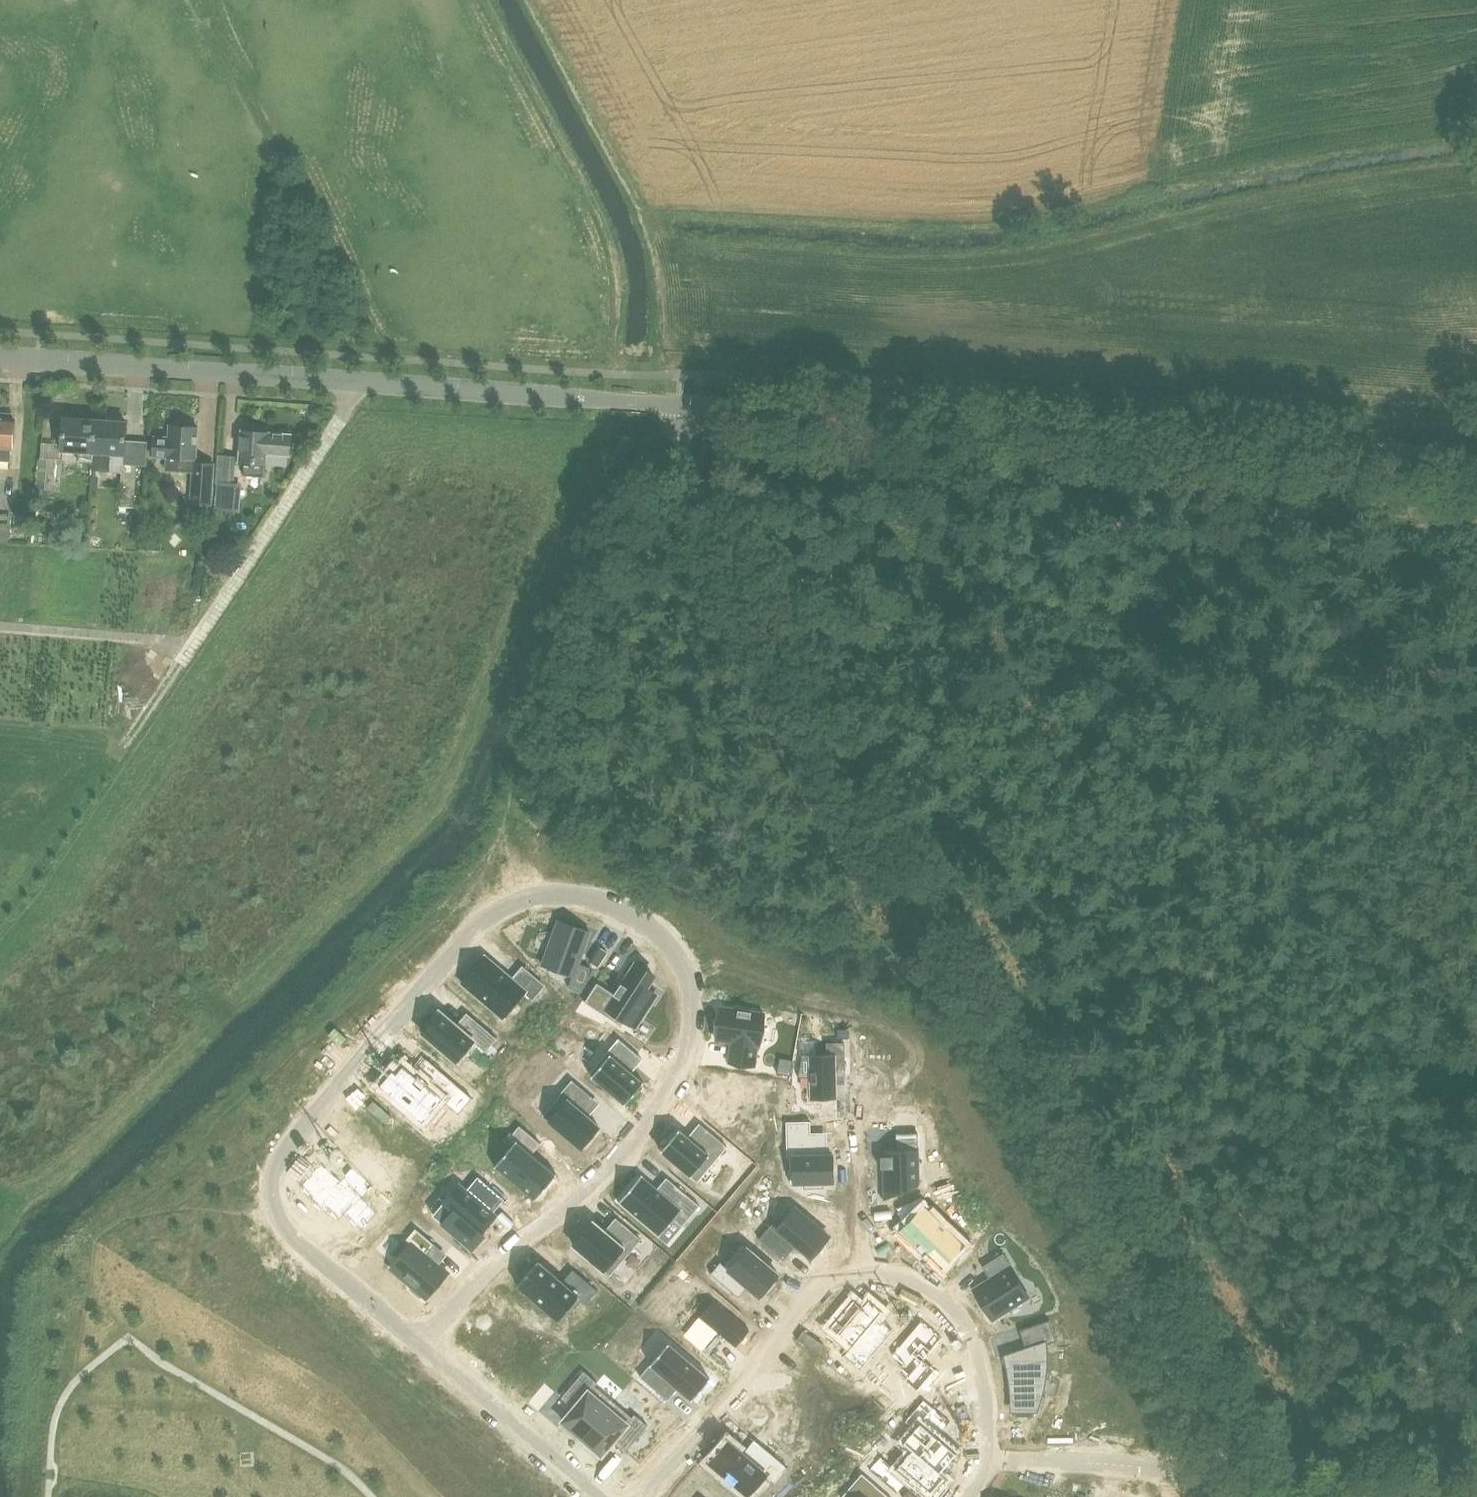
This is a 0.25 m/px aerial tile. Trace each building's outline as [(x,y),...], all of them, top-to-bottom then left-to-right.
[(11,447),(13,418),(4,418),(4,412),(0,412),(0,460),(10,461),(11,447)] [(61,449),(79,450),(78,460),(92,462),(93,462),(96,419),(63,417),(61,449)] [(109,471),(111,452),(124,453),(126,422),(96,419),(93,462),(92,462),(91,470),(109,471)] [(202,462),(203,457),(195,457),(197,427),(195,427),(194,423),(176,422),(174,425),(170,425),(169,436),(153,435),(152,458),(167,459),(166,470),(192,472),(190,503),(212,505),(215,463),(202,462)] [(290,455),(291,434),(268,432),(242,430),(239,462),(244,462),(243,475),(264,477),(266,453),(290,455)] [(62,458),(47,458),(45,489),(60,490),(62,458)] [(118,505),(134,506),(137,465),(121,464),(118,505)] [(214,510),(239,512),(241,482),(217,480),(214,510)] [(10,539),(12,515),(0,514),(0,513),(0,538),(10,539)] [(559,921),(543,964),(573,975),(569,987),(582,992),(591,967),(579,963),(590,932),(559,921)] [(485,955),(463,981),(503,1016),(525,991),(533,998),(544,985),(523,966),(513,978),(485,955)] [(608,992),(597,1009),(622,1026),(624,1022),(629,1025),(648,995),(644,992),(654,976),(634,963),(613,995),(608,992)] [(721,1007),(716,1039),(732,1041),(729,1062),(755,1066),(758,1045),(760,1045),(764,1013),(721,1007)] [(431,1024),(423,1033),(459,1064),(477,1044),(486,1051),(497,1038),(472,1017),(461,1029),(439,1010),(429,1022),(431,1024)] [(619,1038),(589,1073),(592,1075),(591,1076),(593,1077),(593,1076),(624,1103),(625,1104),(644,1082),(643,1081),(642,1081),(631,1072),(628,1069),(640,1056),(619,1038)] [(803,1054),(798,1076),(800,1076),(800,1075),(810,1075),(810,1099),(838,1099),(837,1084),(837,1075),(844,1074),(844,1075),(845,1075),(845,1042),(843,1042),(843,1043),(827,1043),(828,1053),(803,1054)] [(393,1069),(380,1084),(423,1121),(442,1099),(459,1113),(473,1098),(426,1058),(414,1073),(403,1064),(396,1072),(393,1069)] [(717,1093),(713,1117),(760,1124),(763,1102),(781,1105),(784,1082),(731,1075),(728,1094),(717,1093)] [(560,1095),(543,1115),(581,1148),(599,1126),(588,1116),(582,1111),(593,1098),(572,1079),(560,1094),(560,1095)] [(363,1110),(342,1135),(386,1173),(407,1149),(363,1110)] [(810,1121),(787,1121),(787,1157),(790,1157),(791,1183),(804,1182),(804,1188),(824,1188),(824,1182),(834,1181),(833,1154),(827,1154),(815,1155),(815,1133),(811,1133),(810,1121)] [(515,1142),(495,1166),(496,1167),(497,1165),(535,1197),(534,1199),(535,1200),(557,1174),(556,1173),(555,1174),(532,1154),(541,1143),(520,1125),(509,1137),(515,1142)] [(679,1129),(661,1151),(698,1182),(727,1146),(706,1128),(695,1142),(688,1137),(679,1129)] [(883,1149),(882,1149),(883,1200),(884,1200),(884,1198),(919,1182),(919,1184),(921,1184),(920,1148),(918,1148),(918,1132),(896,1133),(896,1151),(883,1151),(883,1149)] [(321,1163),(301,1187),(312,1196),(309,1199),(326,1213),(328,1210),(339,1219),(344,1214),(362,1230),(377,1212),(362,1198),(373,1185),(352,1166),(340,1180),(334,1175),(321,1163)] [(642,1174),(618,1202),(620,1203),(621,1201),(660,1233),(658,1235),(659,1236),(674,1219),(682,1226),(700,1205),(667,1177),(656,1189),(642,1177),(643,1175),(642,1174)] [(459,1184),(433,1214),(472,1248),(485,1233),(482,1231),(496,1215),(493,1212),(504,1198),(478,1176),(466,1190),(459,1184)] [(922,1196),(897,1207),(905,1227),(902,1231),(917,1245),(919,1243),(925,1249),(923,1251),(924,1252),(927,1249),(942,1264),(962,1244),(926,1209),(931,1205),(922,1196)] [(773,1222),(759,1239),(784,1260),(797,1245),(811,1256),(818,1248),(819,1249),(829,1236),(795,1207),(778,1227),(773,1222)] [(593,1222),(574,1244),(610,1275),(641,1239),(621,1222),(609,1235),(605,1231),(593,1222)] [(412,1243),(391,1267),(412,1285),(410,1288),(420,1297),(423,1294),(427,1298),(449,1272),(438,1263),(427,1254),(435,1244),(416,1228),(407,1239),(412,1243)] [(720,1262),(711,1273),(731,1290),(740,1279),(747,1285),(760,1296),(765,1290),(768,1293),(777,1282),(774,1280),(779,1274),(742,1243),(723,1265),(720,1262)] [(990,1278),(973,1289),(992,1320),(1029,1296),(1011,1267),(1012,1266),(1003,1252),(982,1266),(990,1278)] [(538,1261),(517,1285),(532,1298),(530,1300),(542,1310),(544,1308),(562,1323),(581,1299),(586,1303),(597,1290),(573,1269),(563,1282),(538,1261)] [(854,1299),(830,1327),(845,1339),(852,1345),(844,1354),(845,1355),(861,1368),(893,1330),(883,1321),(882,1321),(880,1324),(876,1320),(878,1318),(883,1311),(869,1299),(863,1307),(854,1299)] [(714,1300),(701,1316),(717,1330),(733,1343),(736,1345),(749,1329),(714,1300)] [(921,1319),(892,1354),(903,1363),(899,1367),(909,1375),(904,1380),(918,1391),(936,1369),(924,1359),(942,1337),(921,1319)] [(697,1320),(686,1333),(702,1347),(713,1334),(697,1320)] [(1026,1350),(1006,1356),(1008,1362),(1009,1366),(1010,1371),(1010,1375),(1011,1379),(1012,1384),(1012,1388),(1012,1393),(1013,1397),(1013,1402),(1013,1406),(1013,1410),(1016,1410),(1016,1416),(1032,1416),(1032,1410),(1036,1410),(1037,1406),(1038,1403),(1039,1399),(1041,1395),(1041,1392),(1043,1386),(1044,1381),(1045,1375),(1045,1370),(1046,1364),(1046,1360),(1046,1356),(1046,1353),(1045,1349),(1045,1345),(1057,1341),(1050,1320),(1019,1330),(1026,1350)] [(668,1342),(640,1376),(668,1400),(678,1387),(692,1399),(710,1378),(668,1342)] [(778,1384),(777,1385),(823,1425),(824,1423),(818,1418),(846,1386),(852,1391),(853,1390),(819,1360),(818,1362),(819,1363),(810,1374),(796,1362),(795,1363),(797,1365),(779,1385),(778,1384)] [(584,1371),(562,1397),(574,1407),(563,1421),(583,1437),(614,1401),(595,1385),(598,1382),(584,1371)] [(758,1407),(757,1408),(771,1420),(761,1431),(760,1429),(759,1431),(793,1460),(794,1458),(788,1453),(816,1421),(822,1426),(823,1425),(777,1385),(776,1386),(777,1388),(760,1408),(758,1407)] [(914,1429),(904,1442),(912,1449),(940,1473),(944,1468),(947,1471),(957,1459),(954,1456),(957,1453),(954,1451),(937,1436),(950,1421),(924,1399),(905,1421),(914,1429)] [(614,1401),(583,1437),(602,1454),(614,1441),(626,1452),(648,1425),(635,1414),(632,1417),(614,1401)] [(721,1449),(710,1463),(748,1494),(764,1475),(774,1484),(790,1467),(754,1438),(742,1453),(739,1450),(729,1442),(722,1450),(721,1449)] [(466,1487),(478,1496),(494,1496),(518,1468),(505,1457),(509,1452),(501,1446),(466,1487)] [(870,1469),(897,1492),(908,1480),(918,1488),(928,1496),(934,1496),(948,1480),(940,1473),(912,1449),(895,1468),(881,1456),(870,1469)] [(494,1496),(528,1496),(542,1481),(535,1474),(531,1479),(518,1468),(494,1496)] [(841,1496),(890,1496),(862,1473),(841,1496)] [(546,1491),(550,1487),(542,1481),(528,1496),(552,1496),(546,1491)]
